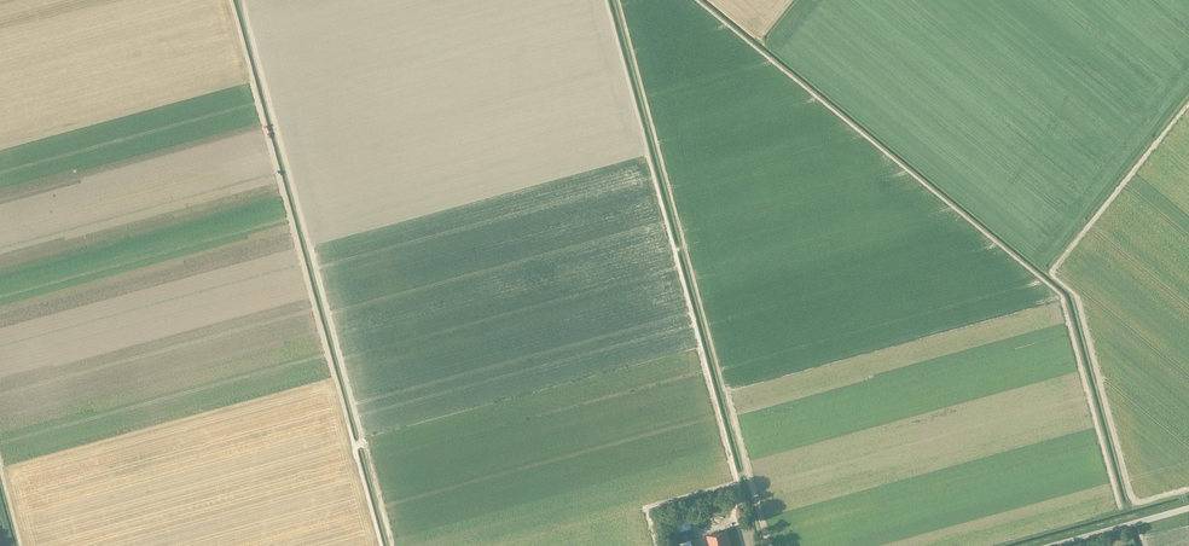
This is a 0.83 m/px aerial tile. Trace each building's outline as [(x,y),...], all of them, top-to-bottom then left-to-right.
[(679,531),(691,528),(688,516),(676,519),(679,531)] [(727,530),(707,535),(710,545),(731,545),(727,530)]
